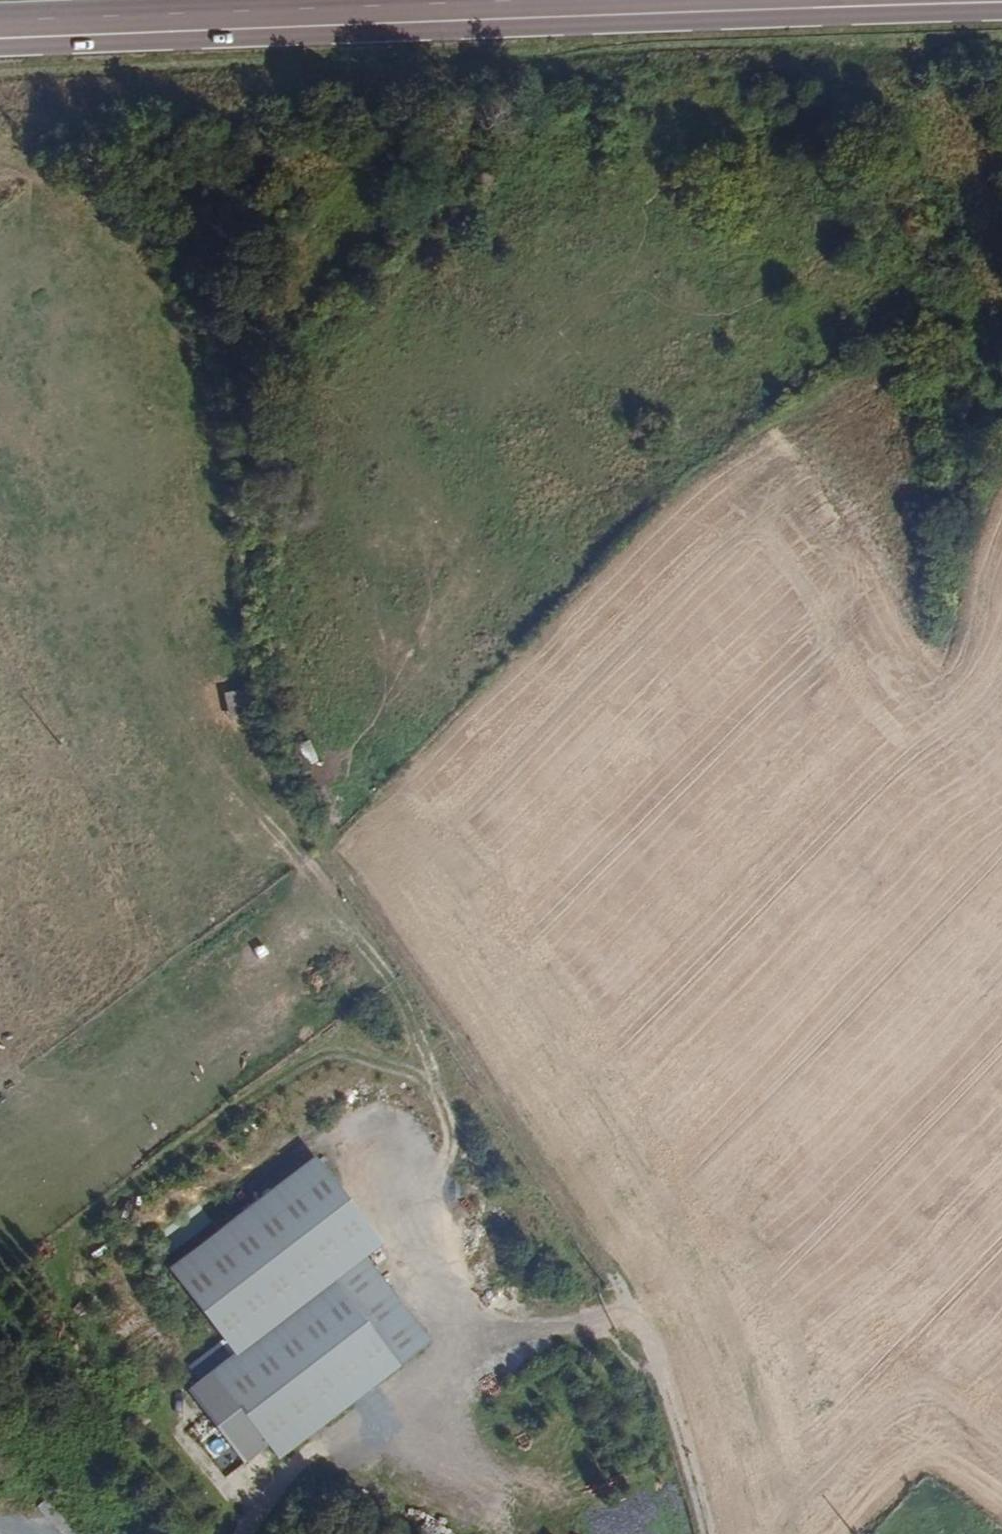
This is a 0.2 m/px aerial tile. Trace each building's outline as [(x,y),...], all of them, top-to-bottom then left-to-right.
[(386,1240),(317,1149),(216,1226),(200,1204),(154,1239),(171,1262),(163,1268),(223,1347),(192,1370),(201,1381),(185,1387),(249,1466),(274,1446),(285,1461),(437,1340),(370,1253),(386,1240)]
